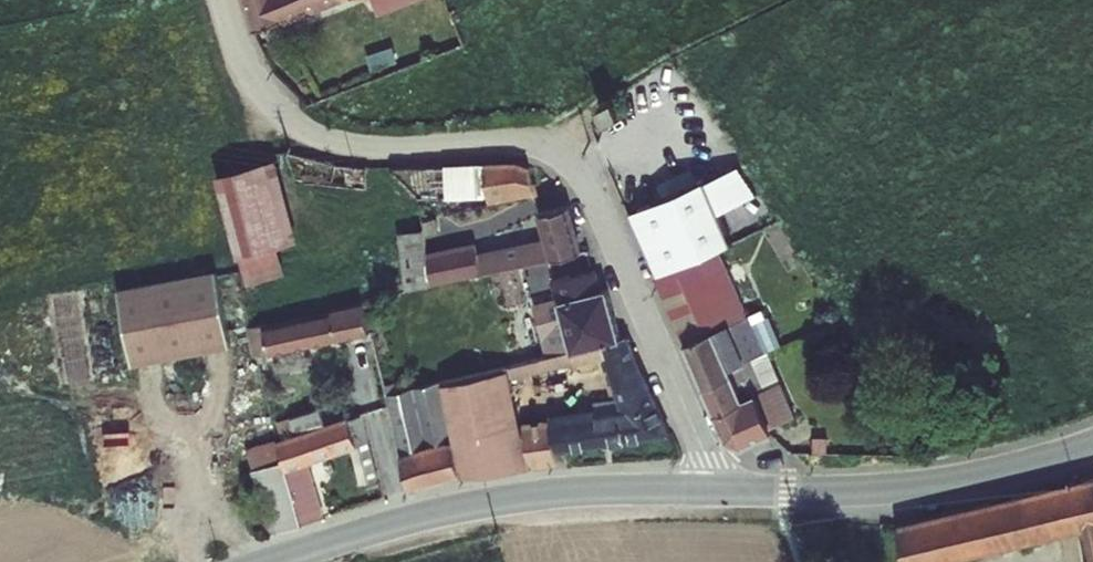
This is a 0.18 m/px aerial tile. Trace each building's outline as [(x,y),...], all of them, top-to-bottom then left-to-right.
[(251,23),(312,0),(243,0),(251,23)] [(632,102),(617,110),(624,125),(639,117),(632,102)] [(368,170),(289,152),(297,185),(368,191),(368,170)] [(283,159),(221,176),(241,253),(282,243),(307,237),(283,159)] [(539,196),(531,159),(486,162),(492,190),(495,205),(539,196)] [(492,190),(486,162),(391,168),(416,195),(492,190)] [(664,265),(727,242),(702,177),(640,200),(664,265)] [(586,246),(576,206),(544,214),(550,237),(483,253),(480,243),(434,254),(441,281),(586,246)] [(434,254),(425,225),(402,230),(418,286),(441,281),(434,254)] [(727,242),(664,265),(690,332),(752,308),(727,242)] [(289,268),(282,243),(241,253),(249,279),(289,268)] [(622,289),(617,270),(575,280),(580,299),(558,304),(570,352),(583,349),(618,342),(635,338),(638,338),(626,288),(622,289)] [(220,272),(122,290),(137,366),(236,347),(220,272)] [(378,295),(254,334),(260,362),(386,325),(378,295)] [(752,308),(690,332),(706,372),(736,360),(734,355),(766,342),(752,308)] [(688,432),(648,335),(638,338),(635,338),(618,342),(622,354),(636,397),(610,399),(611,408),(565,412),(565,419),(536,422),(545,470),(573,467),(569,450),(688,432)] [(784,371),(772,340),(766,342),(755,346),(767,378),(784,371)] [(622,354),(618,342),(583,349),(570,352),(523,363),(526,376),(622,354)] [(736,360),(706,372),(729,426),(745,432),(774,420),(773,416),(799,406),(784,371),(767,378),(755,346),(734,355),(736,360)] [(526,376),(523,363),(459,377),(482,476),(545,470),(536,422),(526,376)] [(482,476),(459,377),(419,387),(413,384),(402,387),(429,482),(482,476)] [(401,471),(379,403),(284,449),(290,472),(305,525),(329,517),(312,463),(365,438),(379,479),(401,471)] [(330,426),(323,411),(279,432),(281,438),(284,449),(330,426)] [(284,449),(281,438),(251,447),(275,535),(305,525),(290,472),(284,449)] [(902,532),(872,531),(881,561),(990,561),(1071,542),(1076,561),(1092,561),(1092,486),(902,532)]
